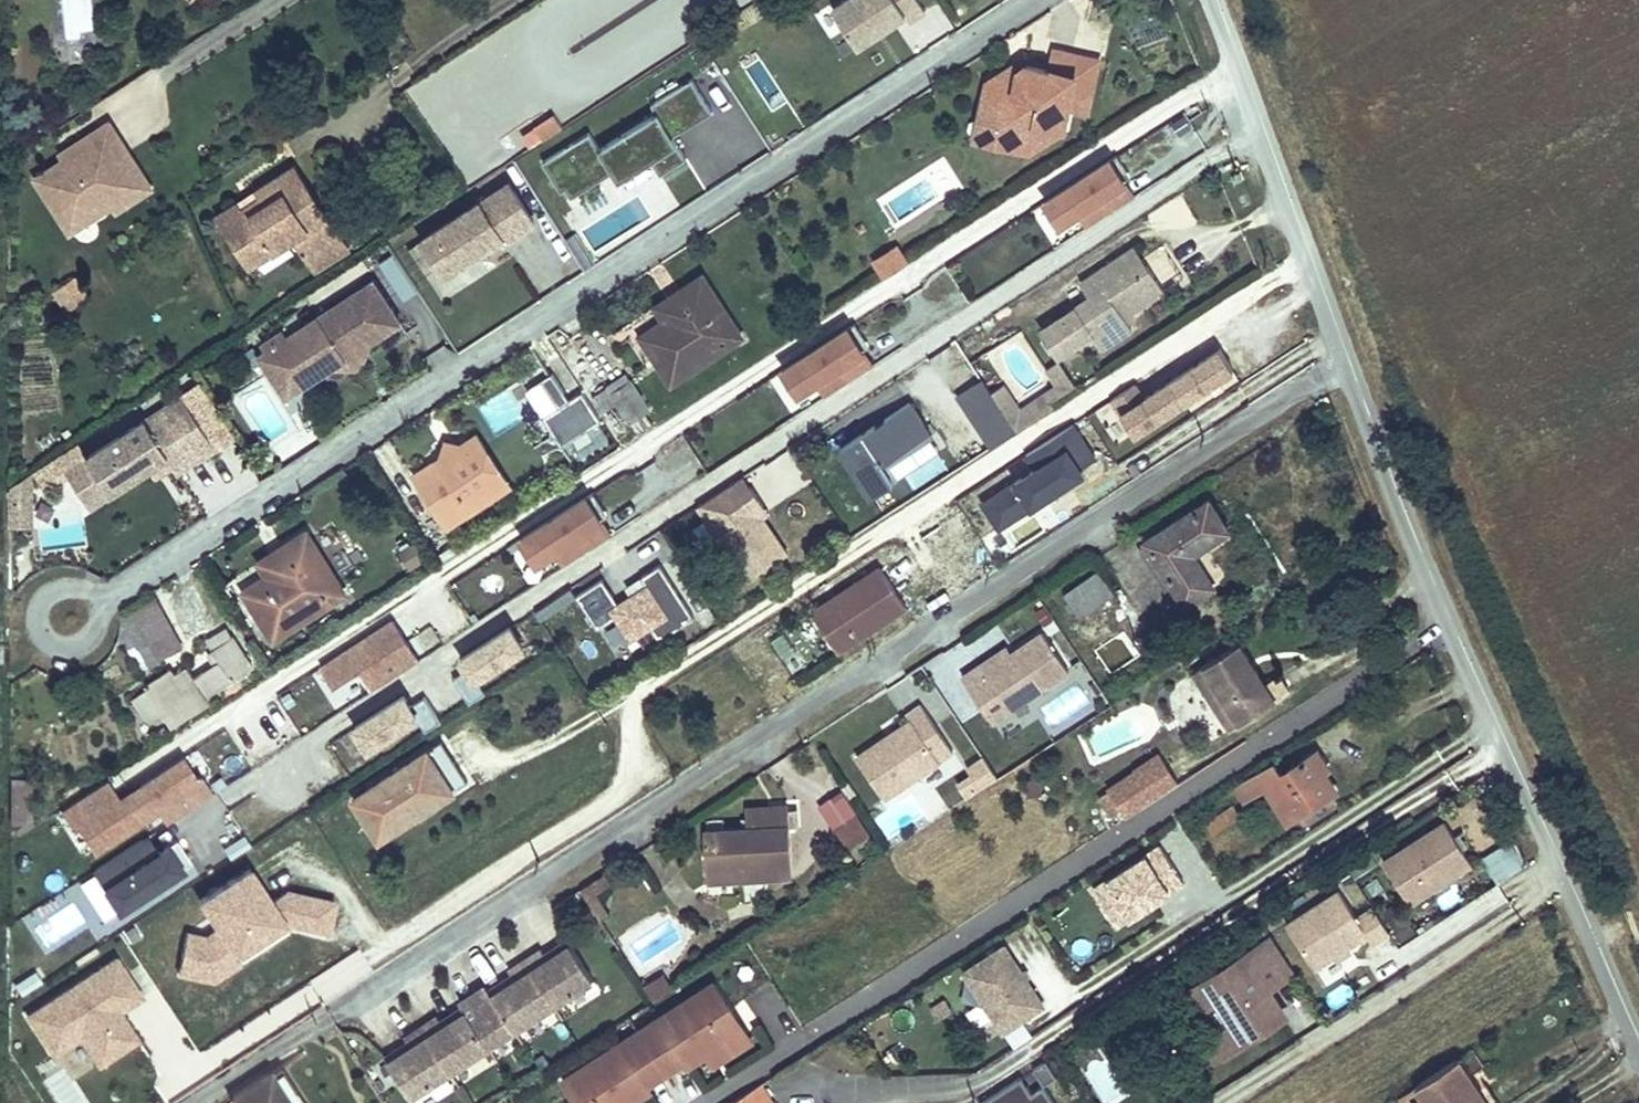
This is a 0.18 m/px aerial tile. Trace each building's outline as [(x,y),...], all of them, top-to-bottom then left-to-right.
[(903,14),(907,21),(923,11),(916,0),(845,0),(831,9),(856,46),(903,14)] [(1054,54),(1050,72),(1073,77),(1067,109),(1088,113),(1097,63),(1054,54)] [(986,88),(980,123),(997,126),(994,147),(1029,153),(1034,127),(1062,131),(1067,109),(1073,77),(1050,72),(1026,68),(1015,75),(1012,91),(986,88)] [(571,198),(611,172),(617,182),(651,161),(660,175),(686,159),(672,137),(666,127),(675,121),(681,131),(711,112),(690,80),(650,105),(655,113),(597,149),(588,134),(542,163),(560,192),(565,189),(571,198)] [(551,112),(530,127),(541,143),(562,128),(551,112)] [(681,131),(675,121),(666,127),(672,137),(681,131)] [(997,126),(980,123),(976,143),(994,147),(997,126)] [(150,189),(107,124),(77,143),(81,149),(34,179),(55,214),(78,199),(91,219),(109,207),(113,213),(150,189)] [(1136,173),(1121,150),(1114,154),(1129,177),(1136,173)] [(1092,222),(1138,191),(1129,177),(1114,154),(1049,197),(1064,220),(1083,208),(1092,222)] [(317,265),(348,245),(299,170),(262,193),(271,206),(254,216),(246,204),(223,218),(255,266),(298,237),(306,249),(317,265)] [(503,241),(533,221),(507,182),(420,239),(443,274),(501,237),(503,241)] [(565,242),(583,270),(594,263),(576,235),(565,242)] [(1151,262),(1137,241),(1113,257),(1127,278),(1151,262)] [(868,260),(880,280),(908,262),(896,242),(868,260)] [(351,250),(348,245),(317,265),(320,270),(351,250)] [(399,301),(417,291),(394,250),(377,260),(399,301)] [(1095,326),(1106,342),(1149,314),(1140,300),(1165,283),(1151,262),(1127,278),(1113,257),(1081,278),(1090,292),(1043,323),(1060,349),(1095,326)] [(64,313),(89,296),(74,274),(49,291),(64,313)] [(694,307),(668,324),(646,339),(673,383),(743,338),(706,278),(685,292),(694,307)] [(372,346),(403,326),(375,283),(285,342),(282,338),(271,345),(274,349),(269,353),(287,382),(306,370),(333,372),(347,363),(343,357),(355,349),(359,355),(372,346)] [(659,308),(668,324),(694,307),(685,292),(659,308)] [(875,342),(860,319),(853,324),(868,347),(875,342)] [(831,392),(877,361),(868,347),(853,324),(788,366),(804,390),(822,378),(831,392)] [(1137,426),(1236,361),(1223,341),(1147,391),(1138,377),(1115,392),(1137,426)] [(362,373),(372,346),(359,355),(355,349),(343,357),(347,363),(333,372),(362,373)] [(287,402),(333,372),(306,370),(287,382),(269,353),(259,359),(287,402)] [(1079,387),(1060,359),(1047,367),(1057,383),(1044,392),(1053,404),(1079,387)] [(597,416),(615,404),(628,423),(652,407),(634,381),(631,383),(625,373),(609,384),(612,387),(607,391),(588,403),(597,416)] [(558,445),(585,428),(599,420),(597,416),(588,403),(582,392),(568,401),(552,376),(525,392),(541,418),(558,445)] [(1005,383),(988,394),(996,407),(974,422),(990,446),(1053,404),(1044,392),(1043,389),(1019,405),(1005,383)] [(153,471),(173,459),(179,470),(183,475),(221,451),(185,397),(90,458),(114,495),(153,471)] [(912,401),(836,441),(864,495),(940,454),(912,401)] [(1084,461),(1098,452),(1076,417),(1030,447),(1039,461),(999,488),(1016,512),(1087,466),(1084,461)] [(478,436),(466,445),(453,443),(451,455),(418,476),(445,518),(499,483),(511,475),(484,433),(478,436)] [(648,495),(704,474),(695,448),(639,469),(648,495)] [(114,495),(90,458),(67,472),(92,510),(114,495)] [(179,470),(173,459),(153,471),(160,482),(179,470)] [(753,464),(744,470),(754,485),(763,479),(753,464)] [(708,494),(733,532),(772,507),(769,502),(775,498),(763,479),(754,485),(744,470),(708,494)] [(32,500),(32,475),(14,487),(14,500),(32,500)] [(1016,512),(999,488),(986,496),(1003,521),(1016,512)] [(614,512),(599,489),(592,494),(607,517),(614,512)] [(607,517),(592,494),(527,536),(543,560),(561,548),(570,562),(616,532),(607,517)] [(1231,526),(1210,494),(1148,535),(1188,597),(1216,579),(1197,548),(1231,526)] [(32,500),(14,500),(14,524),(32,524),(32,500)] [(772,507),(733,532),(760,573),(798,547),(772,507)] [(303,561),(252,594),(280,640),(351,592),(313,533),(293,545),(303,561)] [(891,559),(823,604),(849,643),(917,598),(891,559)] [(1118,589),(1102,565),(1067,590),(1083,614),(1118,589)] [(634,651),(692,620),(663,566),(611,593),(603,578),(574,593),(593,627),(615,616),(634,651)] [(134,670),(181,652),(161,598),(113,616),(134,670)] [(795,674),(825,654),(801,618),(771,639),(795,674)] [(418,657),(407,641),(393,621),(322,668),(336,688),(363,670),(374,686),(418,657)] [(513,626),(457,651),(469,679),(526,654),(513,626)] [(996,716),(1072,666),(1045,627),(1014,648),(985,667),(981,660),(965,671),(996,716)] [(211,652),(218,665),(195,679),(187,666),(175,674),(172,669),(150,683),(152,687),(146,691),(131,700),(145,723),(160,714),(165,721),(171,732),(212,707),(206,697),(253,668),(242,651),(234,638),(231,640),(225,631),(208,641),(213,650),(211,652)] [(1244,639),(1198,668),(1224,710),(1234,703),(1244,719),(1293,688),(1284,673),(1271,681),(1244,639)] [(985,667),(1014,648),(1010,642),(981,660),(985,667)] [(367,752),(418,714),(400,691),(350,729),(367,752)] [(957,746),(925,700),(910,710),(914,716),(862,751),(889,792),(957,746)] [(1234,703),(1224,710),(1234,725),(1244,719),(1234,703)] [(1089,761),(1134,745),(1125,720),(1081,735),(1089,761)] [(340,740),(358,771),(399,746),(393,736),(363,754),(351,734),(340,740)] [(445,740),(431,749),(359,800),(387,841),(459,792),(473,781),(445,740)] [(1142,771),(1165,756),(1161,750),(1138,765),(1142,771)] [(1001,773),(987,752),(971,763),(977,771),(963,780),(971,792),(1001,773)] [(1280,762),(1242,785),(1251,800),(1274,784),(1294,817),(1335,791),(1327,777),(1333,771),(1322,752),(1288,776),(1280,762)] [(1127,811),(1179,777),(1165,756),(1142,771),(1138,765),(1109,784),(1127,811)] [(137,824),(156,812),(166,827),(209,798),(213,796),(200,776),(196,778),(183,758),(120,799),(109,782),(65,810),(76,828),(93,853),(137,824)] [(32,825),(32,780),(12,780),(12,825),(32,825)] [(847,792),(826,805),(851,844),(871,830),(847,792)] [(713,828),(714,868),(755,866),(755,875),(797,873),(795,806),(755,808),(755,827),(713,828)] [(1210,832),(1239,821),(1234,808),(1205,819),(1210,832)] [(1477,864),(1468,849),(1461,836),(1452,821),(1388,861),(1415,904),(1477,864)] [(1474,845),(1466,832),(1461,836),(1468,849),(1474,845)] [(177,836),(155,849),(147,836),(89,869),(120,924),(202,878),(177,836)] [(1530,865),(1519,839),(1489,858),(1501,883),(1530,865)] [(1169,892),(1191,877),(1167,841),(1100,885),(1111,902),(1125,893),(1138,912),(1160,897),(1158,894),(1167,888),(1169,892)] [(755,866),(714,868),(714,878),(755,875),(755,866)] [(274,902),(251,869),(197,906),(214,931),(206,937),(188,934),(179,977),(216,984),(240,968),(248,962),(244,956),(287,927),(329,935),(335,903),(286,893),(274,902)] [(1160,897),(1169,892),(1167,888),(1158,894),(1160,897)] [(1393,932),(1378,908),(1362,918),(1344,891),(1290,924),(1318,967),(1370,934),(1376,943),(1393,932)] [(1138,912),(1125,893),(1111,902),(1124,921),(1138,912)] [(1270,991),(1298,971),(1274,935),(1193,988),(1205,1007),(1218,998),(1236,1025),(1208,1043),(1220,1061),(1278,1024),(1268,1007),(1277,1001),(1270,991)] [(597,974),(573,939),(550,954),(544,945),(528,955),(557,1000),(597,974)] [(1051,1005),(1012,942),(971,968),(1010,1031),(1051,1005)] [(518,1026),(557,1000),(528,955),(512,966),(515,971),(518,975),(495,990),(518,1026)] [(140,1039),(122,1013),(145,998),(117,956),(25,1017),(54,1059),(81,1041),(98,1067),(140,1039)] [(495,990),(518,975),(515,971),(492,986),(495,990)] [(667,973),(648,986),(656,998),(675,985),(667,973)] [(566,1077),(583,1102),(629,1102),(634,1100),(655,1086),(653,1082),(672,1069),(691,1057),(693,1061),(715,1048),(752,1024),(723,977),(645,1027),(566,1077)] [(518,1026),(495,990),(492,986),(489,981),(463,998),(466,1002),(469,1007),(492,1042),(518,1026)] [(942,1011),(956,1003),(949,992),(935,1000),(942,1011)] [(1287,1018),(1277,1001),(1268,1007),(1278,1024),(1287,1018)] [(449,1020),(469,1007),(466,1002),(446,1015),(449,1020)] [(492,1042),(469,1007),(449,1020),(446,1015),(443,1011),(424,1023),(454,1067),(492,1042)] [(528,1034),(544,1065),(578,1048),(562,1017),(528,1034)] [(454,1067),(424,1023),(408,1034),(414,1043),(391,1058),(414,1093),(454,1067)] [(752,1024),(715,1048),(721,1057),(758,1033),(752,1024)] [(1458,1057),(1420,1082),(1434,1102),(1488,1102),(1458,1057)] [(271,1079),(236,1102),(287,1102),(271,1079)] [(772,1079),(749,1095),(754,1102),(788,1102),(772,1079)] [(1044,1091),(1030,1099),(1019,1082),(986,1102),(1051,1102),(1044,1091)] [(1420,1082),(1403,1093),(1410,1102),(1434,1102),(1420,1082)] [(749,1095),(736,1102),(754,1102),(749,1095)]
